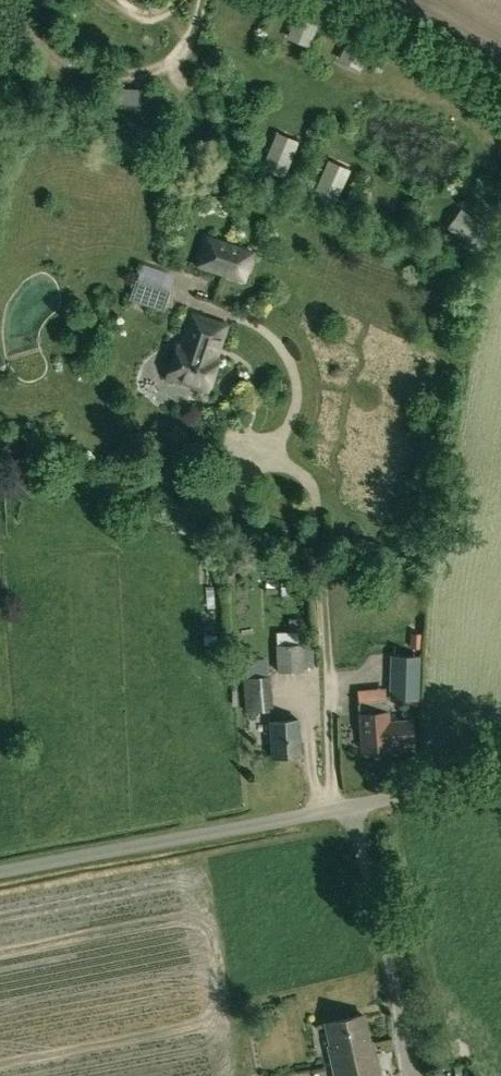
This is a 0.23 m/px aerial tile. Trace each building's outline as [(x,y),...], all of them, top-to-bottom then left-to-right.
[(309,47),(323,10),(300,2),(287,38),(309,47)] [(359,70),(377,36),(356,25),(338,59),(359,70)] [(149,89),(133,88),(132,104),(148,105),(149,89)] [(276,132),(261,167),(283,177),(298,141),(276,132)] [(328,160),(312,195),(333,205),(349,169),(328,160)] [(492,232),(461,208),(446,228),(477,251),(492,232)] [(253,253),(207,237),(197,265),(244,281),(253,253)] [(136,279),(130,298),(164,309),(169,291),(136,279)] [(177,346),(167,377),(207,391),(217,359),(215,359),(226,326),(191,314),(180,347),(177,346)] [(276,645),(277,672),(304,671),(303,644),(276,645)] [(390,656),(388,699),(419,700),(421,657),(390,656)] [(273,713),(270,676),(242,678),(245,713),(273,713)] [(362,750),(389,747),(387,712),(359,714),(362,750)] [(273,756),(301,754),(298,721),(270,723),(273,756)] [(325,1023),(331,1051),(329,1052),(334,1075),(381,1075),(374,1043),(370,1043),(364,1015),(325,1023)]
